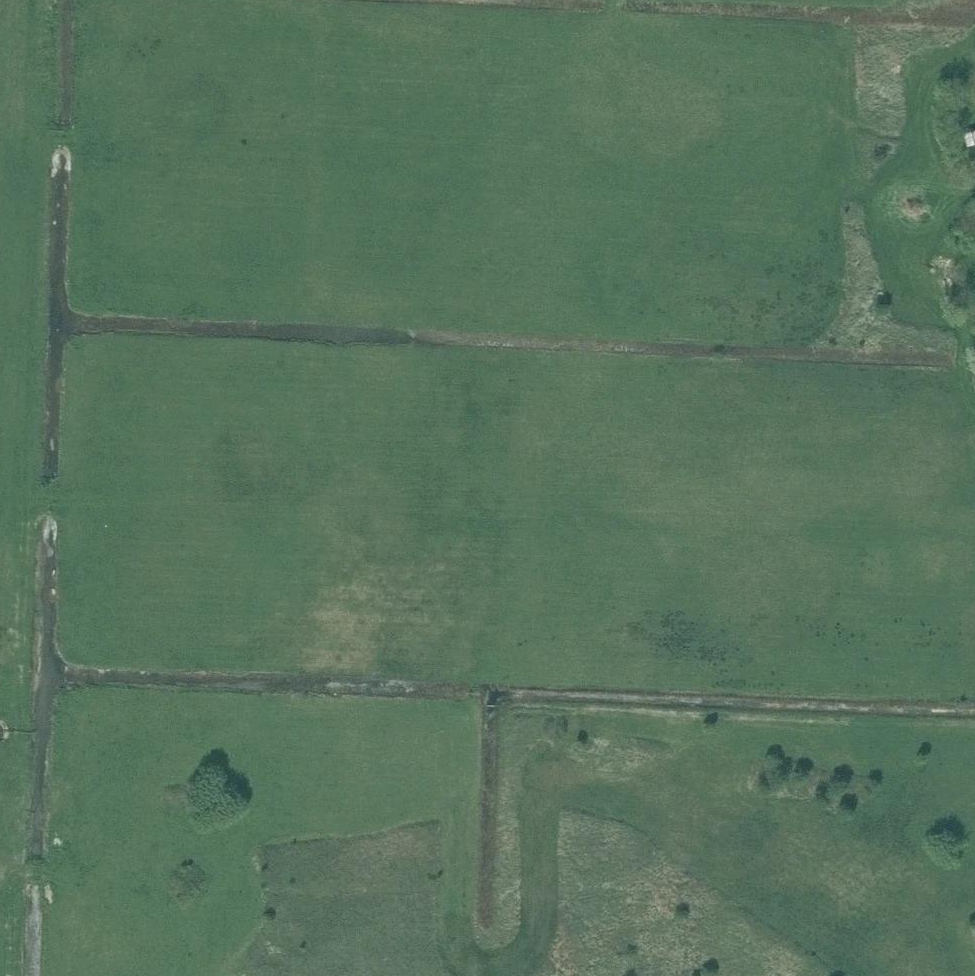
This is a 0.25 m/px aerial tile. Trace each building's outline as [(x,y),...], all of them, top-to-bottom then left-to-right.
[(932,306),(920,308),(922,326),(934,325),(932,306)]
